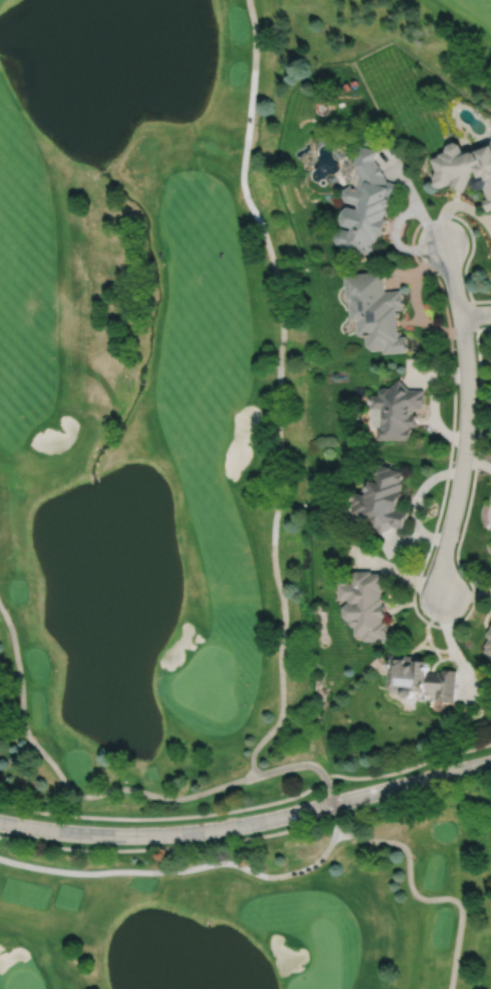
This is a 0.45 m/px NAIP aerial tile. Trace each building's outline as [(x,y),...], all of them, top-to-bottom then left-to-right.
[(479,148),(479,149),(477,150),(473,148),(465,151),(462,142),(456,139),(450,142),(447,147),(448,149),(441,152),(442,154),(434,157),(438,169),(435,176),(436,177),(435,182),(437,181),(436,183),(441,186),(452,182),(453,178),(456,177),(453,183),(467,189),(475,169),(480,167),(481,171),(477,172),(476,173),(475,174),(474,175),(473,177),(473,178),(473,179),(473,180),(473,182),(474,183),(474,184),(475,185),(476,186),(478,187),(479,187),(481,187),(483,187),(484,186),(486,186),(489,196),(485,198),(489,209),(490,208),(490,143),(479,148)] [(340,243),(350,245),(349,248),(363,252),(363,250),(372,253),(373,251),(375,251),(378,241),(376,241),(376,240),(379,241),(381,232),(385,233),(390,217),(387,216),(390,206),(388,206),(389,205),(390,204),(391,201),(390,199),(393,200),(394,196),(396,197),(399,186),(397,186),(398,182),(388,179),(385,174),(385,173),(380,163),(379,164),(376,158),(379,149),(361,143),(355,163),(357,165),(353,167),(352,172),(354,175),(351,184),(346,187),(344,194),(348,199),(357,202),(360,207),(351,204),(346,209),(344,216),(346,223),(355,225),(355,226),(351,228),(345,226),(339,230),(337,237),(340,243)] [(376,350),(386,349),(386,353),(409,350),(409,349),(410,348),(409,336),(408,336),(407,335),(401,335),(399,309),(405,308),(404,304),(406,304),(405,292),(403,292),(403,288),(386,290),(384,270),(347,273),(349,300),(356,299),(357,303),(355,303),(357,319),(361,319),(362,331),(367,335),(369,335),(370,345),(376,350)] [(381,390),(381,394),(374,394),(373,427),(380,427),(380,439),(413,440),(413,427),(411,427),(411,426),(419,426),(419,414),(414,414),(414,408),(424,408),(424,403),(426,404),(426,393),(425,393),(425,389),(410,388),(401,378),(390,388),(390,387),(385,387),(381,390)] [(394,526),(404,528),(406,521),(407,521),(410,510),(399,507),(403,492),(401,491),(403,482),(402,481),(404,473),(403,473),(403,470),(392,467),(379,463),(378,467),(377,466),(373,481),(371,480),(367,495),(356,492),(353,504),(356,505),(354,512),(373,517),(381,534),(394,526)] [(357,628),(359,628),(359,637),(368,637),(368,642),(379,642),(379,638),(389,638),(389,622),(384,622),(384,617),(388,617),(387,605),(384,605),(384,598),(382,598),(382,592),(384,592),(384,573),(373,573),(373,571),(355,571),(355,583),(343,583),(343,600),(351,600),(351,604),(347,608),(347,618),(352,622),(353,622),(353,625),(357,628)] [(428,662),(431,662),(431,672),(440,673),(440,672),(444,672),(444,669),(458,670),(456,702),(438,701),(438,694),(430,693),(430,694),(418,693),(418,697),(414,701),(409,700),(406,697),(406,694),(393,694),(395,661),(394,660),(392,660),(391,658),(391,657),(391,656),(391,655),(391,653),(392,652),(393,651),(394,651),(396,651),(397,651),(398,652),(399,653),(400,654),(400,655),(419,657),(419,659),(421,658),(425,658),(428,661),(428,662)]
